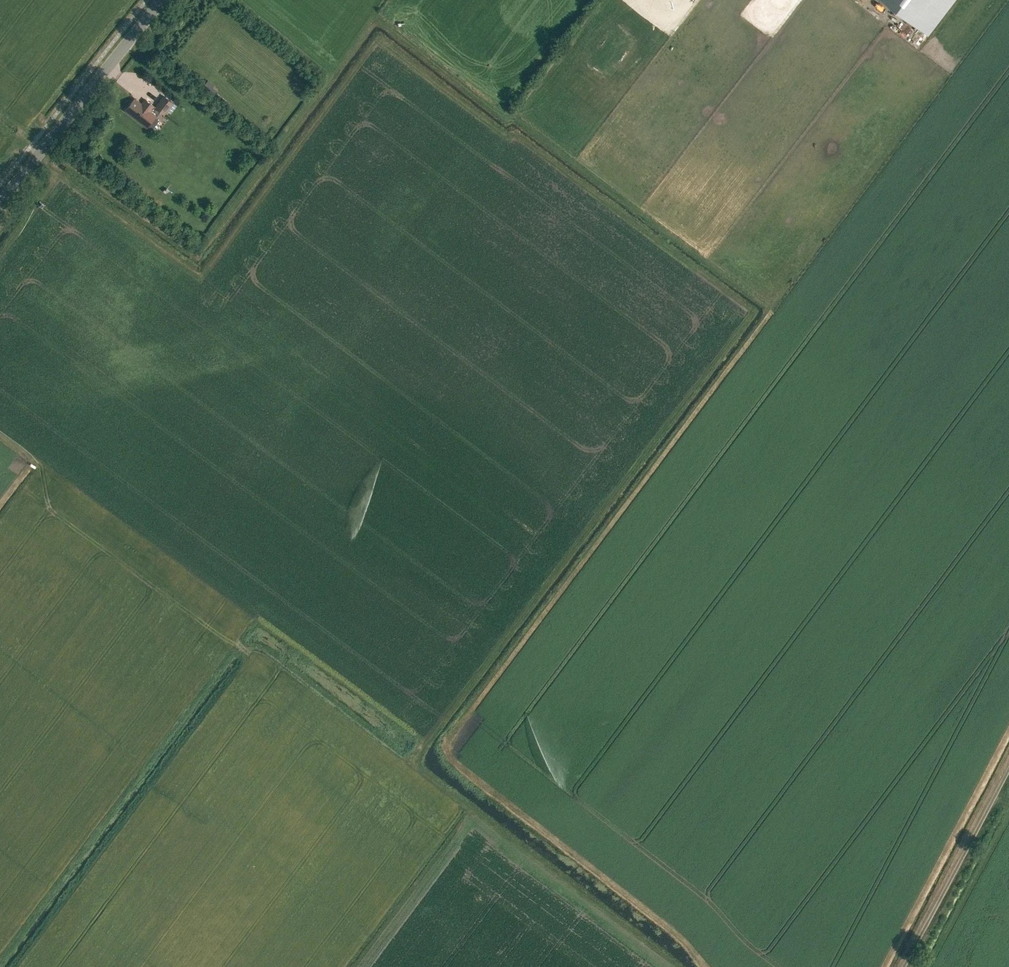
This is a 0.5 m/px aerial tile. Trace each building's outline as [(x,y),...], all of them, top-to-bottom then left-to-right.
[(929,34),(955,0),(884,0),(929,34)] [(202,87),(215,97),(218,93),(212,88),(214,86),(207,80),(202,87)] [(146,99),(142,104),(135,99),(126,110),(147,127),(156,116),(160,110),(164,113),(173,102),(164,96),(156,107),(146,99)]
